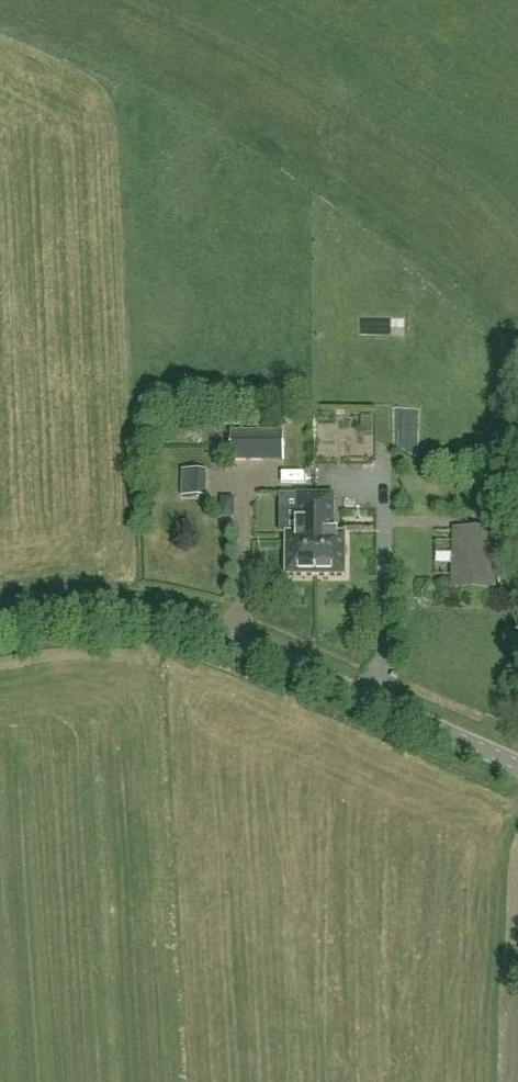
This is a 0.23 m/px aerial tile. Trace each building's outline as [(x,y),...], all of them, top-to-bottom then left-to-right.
[(357,448),(358,415),(314,414),(313,447),(357,448)] [(234,434),(234,460),(267,460),(266,446),(267,434),(234,434)] [(182,471),(182,497),(206,497),(206,472),(182,471)] [(286,577),(316,577),(315,495),(298,495),(298,535),(286,535),(286,577)] [(335,495),(315,495),(316,577),(345,577),(346,535),(334,535),(335,495)] [(223,498),(223,517),(229,517),(233,512),(233,498),(223,498)] [(116,526),(117,540),(133,538),(132,525),(116,526)] [(494,592),(496,531),(453,530),(451,591),(494,592)]
